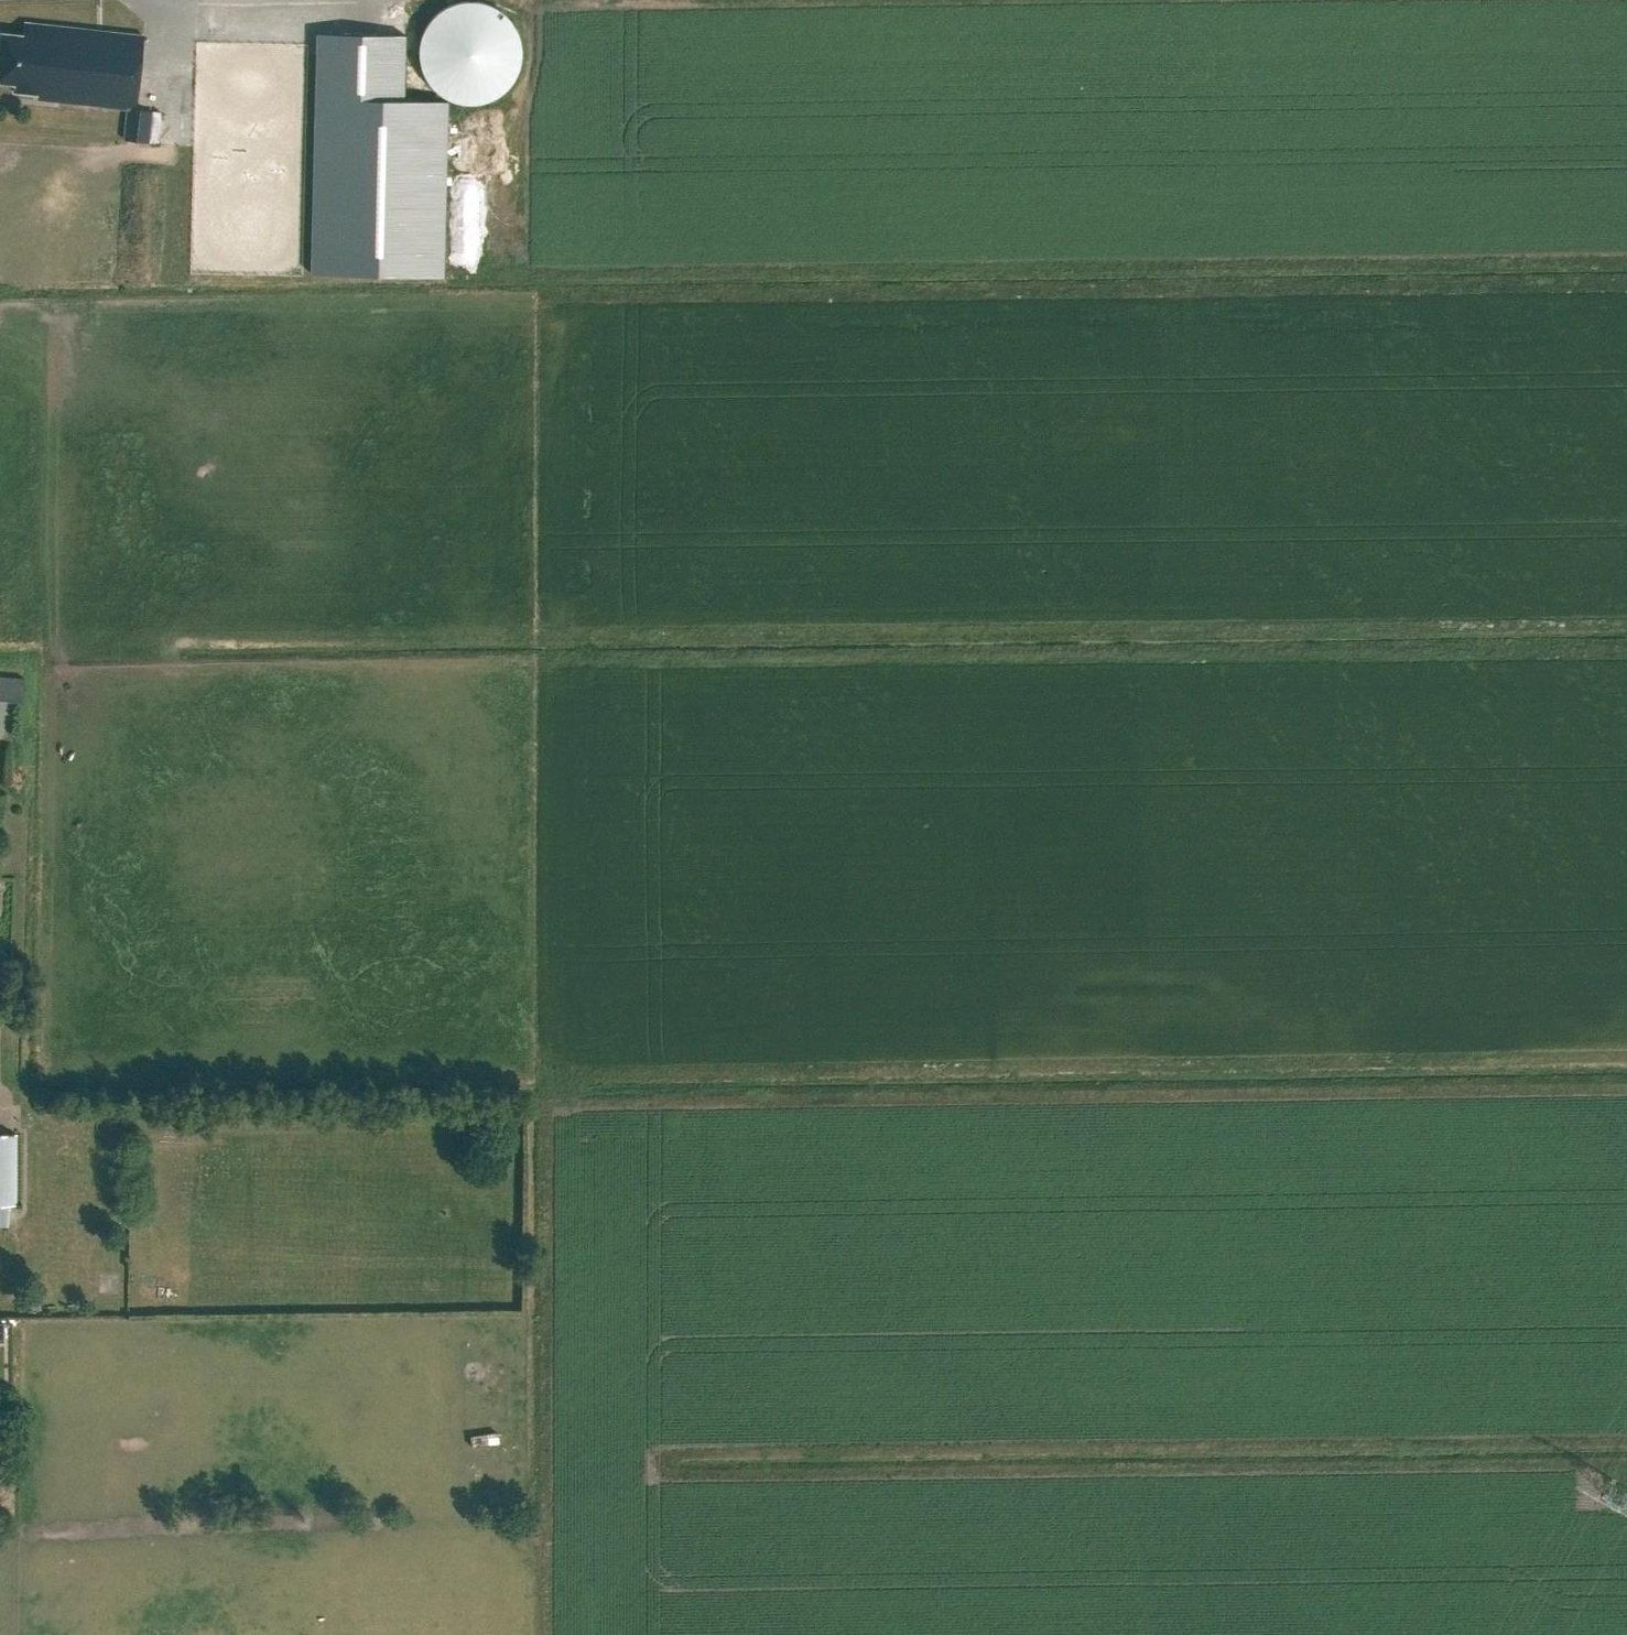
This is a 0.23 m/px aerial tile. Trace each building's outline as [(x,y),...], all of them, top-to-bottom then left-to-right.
[(446,100),(532,91),(522,0),(506,0),(436,8),(446,100)] [(158,144),(161,113),(136,110),(144,37),(29,24),(29,25),(22,36),(0,33),(0,83),(15,84),(14,93),(38,95),(38,99),(128,109),(124,140),(158,144)] [(323,40),(323,282),(455,282),(455,104),(411,104),(411,40),(323,40)] [(22,703),(24,678),(0,676),(0,701),(22,703)] [(16,1205),(16,1134),(0,1134),(0,1205),(16,1205)]
